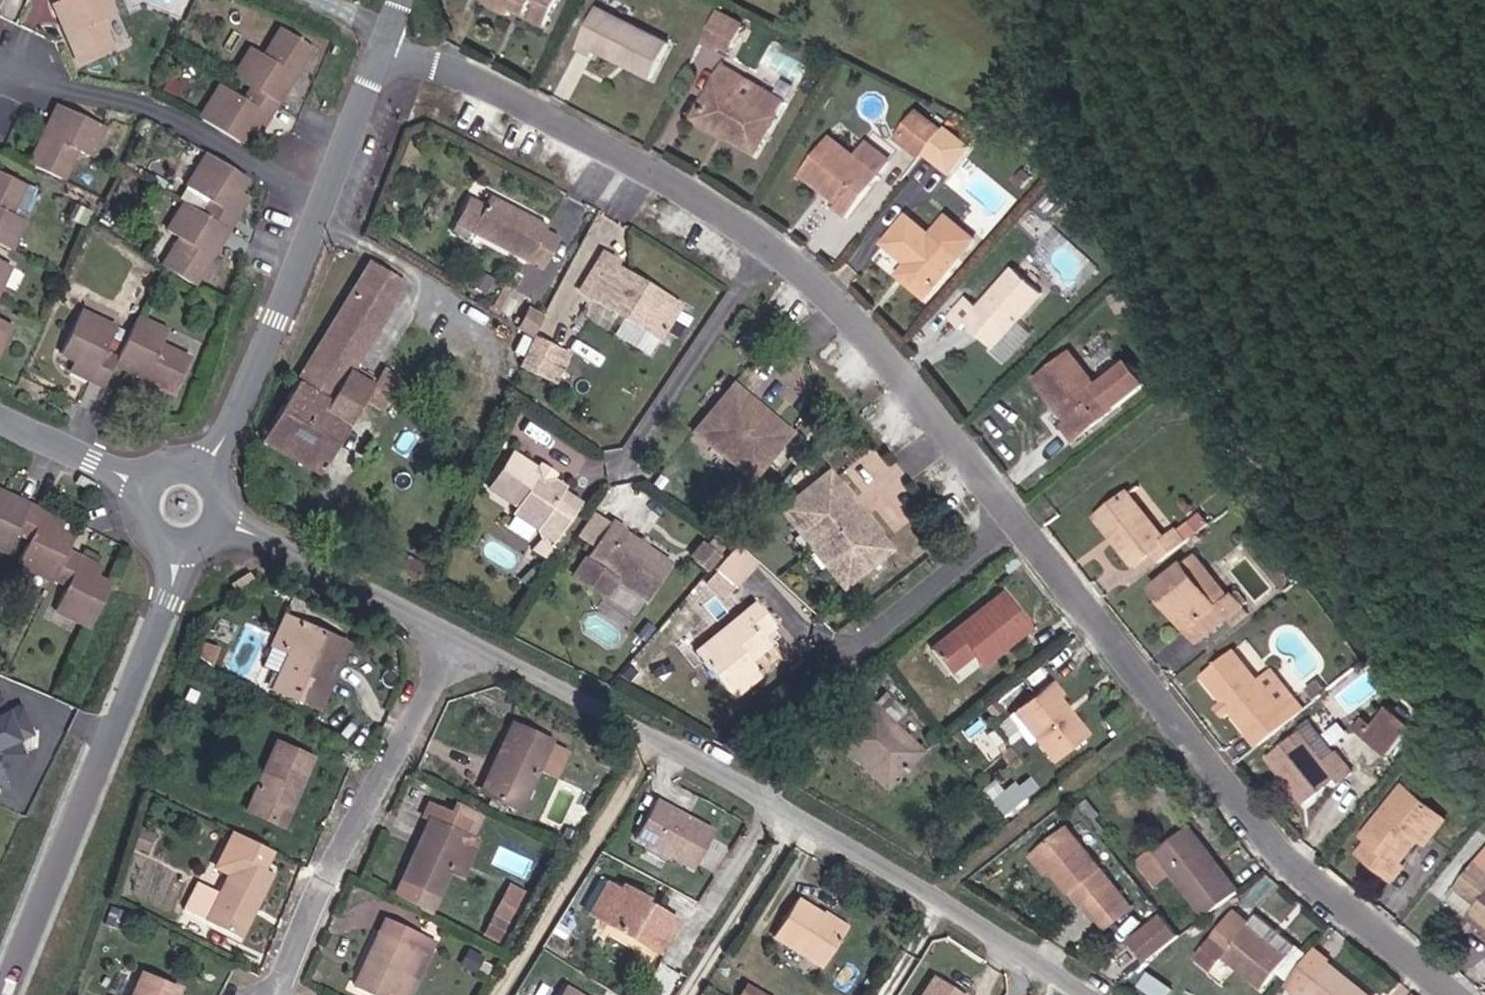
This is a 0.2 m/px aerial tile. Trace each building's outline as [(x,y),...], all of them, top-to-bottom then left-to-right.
[(114,12),(109,0),(65,0),(65,1),(61,2),(83,56),(108,48),(97,18),(114,12)] [(568,29),(582,0),(513,0),(509,8),(534,20),(539,9),(555,16),(552,22),(568,29)] [(630,59),(682,82),(699,46),(621,11),(598,54),(624,68),(630,59)] [(745,49),(756,55),(766,34),(739,21),(725,47),(742,55),(745,49)] [(253,82),(277,97),(311,48),(286,31),(269,56),(253,46),(236,71),(253,82)] [(744,87),(724,126),(781,156),(809,103),(772,81),(746,69),(738,84),(744,87)] [(209,118),(236,136),(256,110),(265,115),(277,97),(253,82),(241,99),(223,89),(202,119),(209,118)] [(79,152),(93,157),(107,124),(61,103),(31,165),(66,180),(79,152)] [(236,136),(246,143),(265,115),(256,110),(236,136)] [(946,161),(949,159),(968,134),(943,119),(923,142),(946,161)] [(949,159),(974,179),(994,155),(968,134),(949,159)] [(875,225),(915,170),(893,152),(883,164),(852,143),(829,173),(865,201),(858,212),(875,225)] [(227,208),(241,185),(247,176),(206,150),(186,183),(208,196),(201,210),(233,230),(241,217),(227,208)] [(12,213),(27,181),(0,169),(0,246),(11,251),(26,220),(12,213)] [(18,211),(27,215),(40,188),(30,184),(18,211)] [(227,208),(241,217),(256,194),(241,185),(227,208)] [(165,265),(199,287),(233,230),(201,210),(186,200),(171,234),(180,242),(165,265)] [(465,237),(550,284),(569,250),(557,244),(561,234),(506,202),(495,221),(480,212),(465,237)] [(936,284),(927,293),(944,309),(987,261),(971,247),(980,236),(970,228),(954,247),(931,227),(905,258),(930,279),(936,284)] [(987,261),(996,250),(980,236),(971,247),(987,261)] [(686,349),(705,315),(639,277),(643,269),(623,259),(604,294),(623,305),(619,311),(686,349)] [(10,267),(0,262),(0,288),(10,267)] [(360,389),(363,384),(418,297),(386,275),(314,390),(343,410),(360,389)] [(989,331),(1014,354),(1063,299),(1037,276),(1002,316),(987,304),(970,324),(984,337),(989,331)] [(927,293),(936,284),(930,279),(921,288),(927,293)] [(121,357),(105,350),(116,326),(79,309),(59,352),(67,355),(94,368),(89,378),(109,386),(118,363),(121,357)] [(545,342),(557,321),(538,310),(526,331),(545,342)] [(178,391),(192,358),(165,345),(170,334),(137,317),(121,357),(118,363),(178,391)] [(0,322),(0,351),(12,327),(0,322)] [(530,371),(555,386),(571,360),(545,342),(530,371)] [(89,378),(94,368),(67,355),(62,367),(89,378)] [(1089,359),(1049,392),(1065,411),(1070,406),(1079,418),(1073,422),(1083,435),(1077,441),(1089,454),(1165,388),(1147,367),(1116,393),(1089,359)] [(555,386),(566,392),(581,365),(571,360),(555,386)] [(765,487),(809,440),(753,387),(712,437),(765,487)] [(279,445),(330,479),(380,403),(360,389),(343,410),(314,390),(279,445)] [(581,490),(565,482),(561,488),(550,481),(554,474),(527,460),(504,501),(532,518),(530,525),(555,539),(554,552),(567,558),(600,504),(580,493),(581,490)] [(36,536),(51,503),(0,479),(0,519),(5,522),(0,532),(0,536),(30,549),(36,536)] [(858,600),(905,560),(838,483),(791,524),(858,600)] [(1148,562),(1177,538),(1137,487),(1113,507),(1133,530),(1126,535),(1148,562)] [(78,576),(91,548),(97,534),(83,528),(58,518),(62,509),(51,503),(36,536),(49,542),(41,561),(78,576)] [(1126,535),(1133,530),(1113,507),(1106,511),(1126,535)] [(83,528),(87,519),(62,509),(58,518),(83,528)] [(1177,538),(1185,547),(1216,522),(1208,512),(1177,538)] [(675,564),(621,527),(585,578),(610,595),(623,576),(653,596),(675,564)] [(720,567),(734,551),(722,541),(708,557),(720,567)] [(747,593),(768,567),(747,547),(723,574),(727,577),(747,593)] [(77,608),(115,622),(133,582),(121,577),(102,570),(108,557),(91,548),(78,576),(76,581),(87,586),(77,608)] [(1235,593),(1246,585),(1216,548),(1205,556),(1235,593)] [(1246,585),(1235,593),(1205,556),(1166,587),(1177,600),(1185,594),(1216,630),(1241,610),(1252,623),(1270,609),(1249,583),(1246,585)] [(246,576),(252,585),(275,570),(261,566),(246,576)] [(736,605),(747,593),(727,577),(717,590),(736,605)] [(1208,637),(1216,630),(1185,594),(1177,600),(1208,637)] [(992,657),(1021,635),(995,599),(938,641),(953,663),(972,648),(980,642),(992,657)] [(290,672),(330,691),(363,630),(310,603),(287,648),(300,654),(290,672)] [(774,652),(767,642),(782,630),(764,607),(700,659),(738,706),(765,684),(755,669),(774,652)] [(217,641),(234,650),(246,630),(227,621),(217,641)] [(330,691),(341,697),(372,635),(363,630),(330,691)] [(984,664),(992,657),(980,642),(972,648),(984,664)] [(1279,738),(1322,702),(1289,665),(1278,674),(1250,642),(1219,669),(1279,738)] [(1065,755),(1097,727),(1068,694),(1074,691),(1060,676),(1024,708),(1065,755)] [(893,776),(924,746),(882,703),(894,692),(883,680),(833,727),(862,759),(870,750),(893,776)] [(12,787),(39,709),(0,696),(0,783),(12,787)] [(1407,757),(1433,728),(1426,723),(1413,710),(1409,707),(1383,735),(1407,757)] [(1364,773),(1374,766),(1332,714),(1286,752),(1322,795),(1357,766),(1364,773)] [(497,786),(534,803),(553,765),(564,740),(526,725),(497,786)] [(261,800),(299,814),(328,746),(292,731),(261,800)] [(571,774),(582,749),(564,740),(553,765),(571,774)] [(624,767),(631,755),(619,748),(612,761),(624,767)] [(884,783),(893,776),(870,750),(862,759),(884,783)] [(999,809),(1039,794),(1032,774),(991,789),(999,809)] [(1438,826),(1455,806),(1420,778),(1380,826),(1388,832),(1375,847),(1408,876),(1422,860),(1414,855),(1438,826)] [(456,816),(421,889),(458,906),(477,864),(492,831),(498,834),(508,810),(482,799),(478,807),(460,799),(452,814),(456,816)] [(744,838),(688,802),(665,839),(721,874),(744,838)] [(1438,826),(1445,832),(1463,812),(1455,806),(1438,826)] [(1221,905),(1256,875),(1206,814),(1171,842),(1170,842),(1186,861),(1221,905)] [(200,905),(258,931),(290,862),(283,859),(291,840),(254,821),(236,862),(244,866),(234,887),(212,879),(200,905)] [(1076,824),(1048,847),(1060,861),(1078,884),(1081,882),(1093,898),(1097,895),(1116,919),(1138,901),(1076,824)] [(498,834),(492,831),(477,864),(492,870),(507,837),(498,834)] [(1170,873),(1186,861),(1170,842),(1171,842),(1167,838),(1152,851),(1170,873)] [(1054,866),(1060,861),(1048,847),(1042,851),(1054,866)] [(498,939),(525,888),(511,881),(484,931),(498,939)] [(684,956),(701,924),(669,906),(672,899),(651,888),(648,893),(634,885),(617,915),(684,956)] [(1201,909),(1192,916),(1170,888),(1162,893),(1168,901),(1191,929),(1207,916),(1201,909)] [(1134,928),(1158,958),(1191,929),(1168,901),(1134,928)] [(425,960),(445,921),(405,902),(386,942),(392,946),(377,974),(423,994),(431,994),(444,969),(425,960)] [(817,961),(837,926),(798,904),(776,940),(817,961)] [(1262,991),(1302,951),(1259,910),(1207,963),(1221,976),(1233,963),(1262,991)] [(817,961),(838,972),(859,939),(837,926),(817,961)] [(1324,945),(1297,981),(1315,994),(1316,994),(1322,988),(1331,994),(1388,994),(1324,945)] [(194,972),(163,955),(144,988),(130,980),(121,994),(181,994),(194,972)] [(949,976),(938,994),(979,994),(949,976)]
